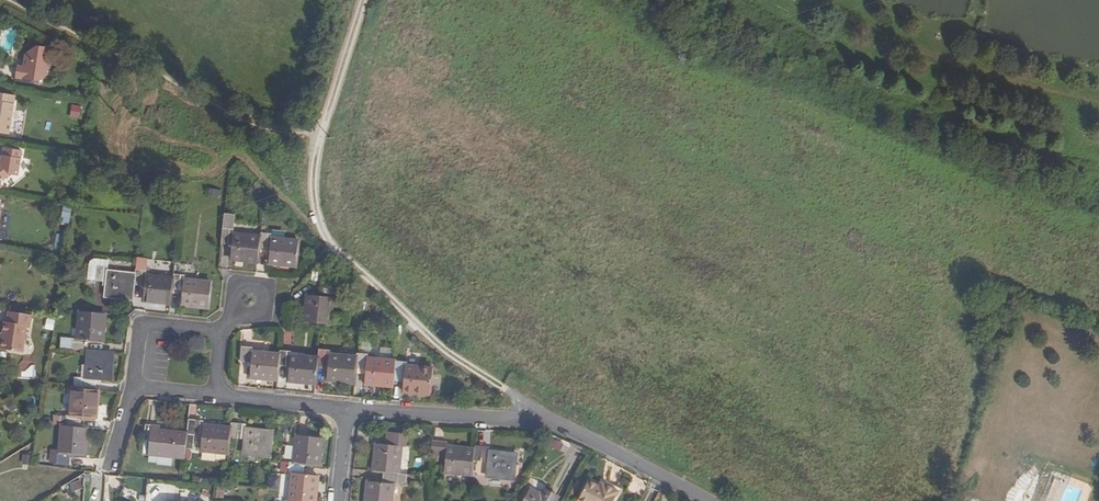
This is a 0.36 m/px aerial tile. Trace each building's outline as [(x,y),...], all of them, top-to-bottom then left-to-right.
[(46,73),(49,57),(51,58),(52,47),(35,44),(24,52),(21,65),(15,64),(13,75),(37,80),(46,73)] [(8,131),(13,93),(0,91),(0,131),(8,131)] [(82,118),(83,106),(73,105),(72,117),(82,118)] [(0,164),(0,186),(1,186),(3,177),(8,173),(14,174),(18,171),(21,149),(4,147),(1,163),(0,164)] [(254,197),(262,186),(257,181),(248,193),(254,197)] [(65,206),(62,224),(70,225),(73,207),(65,206)] [(224,213),(221,243),(232,244),(230,259),(257,262),(259,247),(260,236),(233,233),(235,214),(224,213)] [(260,236),(259,247),(270,248),(269,264),(296,267),(299,240),(272,237),(272,233),(261,231),(260,236)] [(172,289),(173,277),(146,274),(147,265),(136,263),(135,273),(134,284),(145,286),(143,299),(170,303),(172,289)] [(104,295),(132,299),(134,284),(135,273),(108,270),(108,267),(98,265),(96,280),(106,281),(104,295)] [(173,277),(172,289),(183,291),(182,304),(208,308),(212,282),(185,279),(186,269),(178,268),(177,275),(174,274),(173,277)] [(333,297),(337,298),(338,288),(323,286),(322,296),(308,295),(304,324),(330,326),(332,307),(333,297)] [(31,313),(8,309),(7,320),(4,320),(0,342),(0,346),(22,350),(27,324),(30,324),(31,313)] [(62,337),(61,347),(88,350),(89,340),(103,341),(106,313),(80,311),(77,339),(62,337)] [(55,330),(57,320),(49,318),(47,329),(55,330)] [(278,365),(279,354),(253,351),(253,348),(242,347),(241,361),(251,363),(250,378),(277,380),(278,365)] [(394,356),(394,347),(382,348),(382,356),(394,356)] [(356,367),(357,357),(329,354),(329,350),(319,349),(318,357),(317,364),(328,366),(326,380),(354,383),(356,367)] [(112,380),(115,352),(88,350),(85,378),(74,377),(73,387),(96,389),(97,378),(112,380)] [(317,364),(318,357),(291,355),(291,352),(280,350),(279,354),(278,365),(289,366),(288,382),(315,385),(317,364)] [(395,361),(395,360),(368,357),(368,354),(357,352),(357,357),(356,367),(366,368),(365,384),(392,387),(394,375),(395,361)] [(395,361),(394,375),(404,376),(403,392),(430,395),(434,369),(406,366),(406,362),(395,361)] [(61,415),(61,417),(61,425),(80,427),(81,417),(96,418),(99,389),(96,389),(73,387),(70,416),(61,415)] [(193,449),(195,434),(196,420),(189,419),(188,433),(186,448),(193,449)] [(229,437),(231,428),(203,424),(204,421),(200,421),(199,435),(202,435),(201,451),(228,454),(229,437)] [(237,438),(238,423),(231,422),(231,428),(229,437),(237,438)] [(186,448),(188,433),(160,429),(161,426),(145,424),(144,438),(151,440),(150,455),(185,458),(186,448)] [(271,457),(274,432),(246,428),(246,424),(243,424),(242,438),(245,439),(243,454),(271,457)] [(85,455),(88,427),(80,427),(61,425),(59,450),(51,449),(50,463),(69,465),(70,454),(85,455)] [(292,474),(304,475),(305,464),(320,466),(323,438),(297,435),(294,464),(289,463),(288,473),(292,474)] [(376,444),(373,471),(383,472),(399,474),(402,447),(404,447),(406,437),(392,435),(390,446),(376,444)] [(570,447),(552,438),(548,446),(566,455),(570,447)] [(437,457),(439,442),(432,441),(431,456),(437,457)] [(444,473),(472,476),(472,474),(474,450),(447,446),(447,442),(444,442),(442,457),(446,458),(444,473)] [(490,448),(487,447),(485,463),(481,462),(482,447),(475,446),(474,450),(472,474),(486,476),(486,477),(514,480),(517,455),(489,452),(490,448)] [(280,472),(288,473),(289,463),(281,462),(280,472)] [(399,474),(383,472),(382,483),(367,481),(365,500),(392,500),(394,485),(397,485),(406,486),(407,475),(399,474)] [(292,474),(289,500),(286,500),(317,500),(320,477),(304,475),(292,474)] [(588,480),(578,500),(581,500),(613,500),(618,492),(608,486),(606,490),(599,486),(588,480)] [(560,498),(542,488),(539,493),(531,488),(523,500),(558,500),(560,498)]
